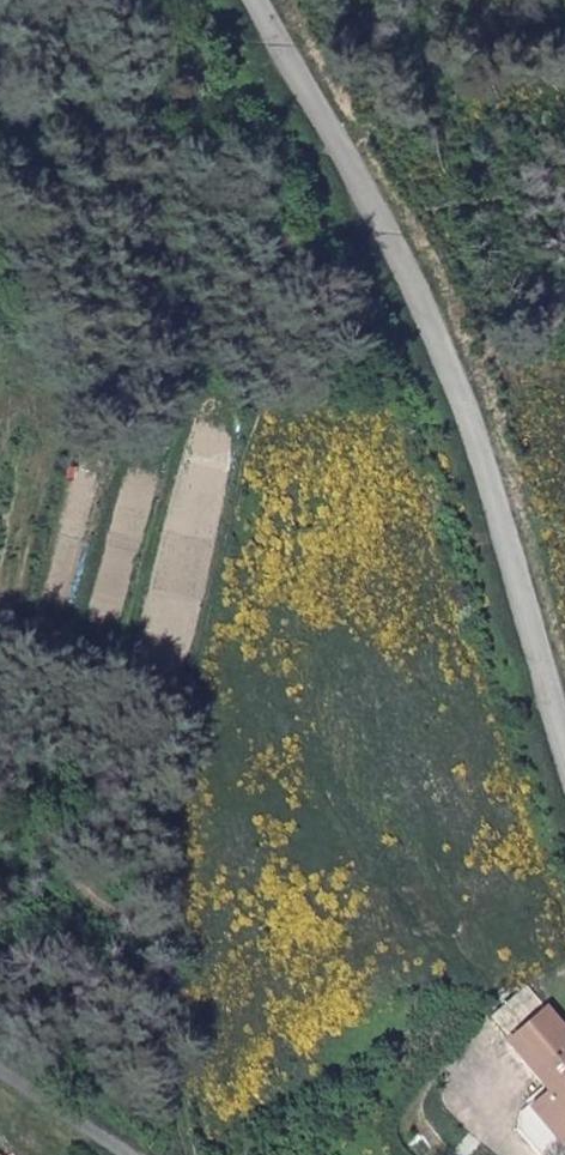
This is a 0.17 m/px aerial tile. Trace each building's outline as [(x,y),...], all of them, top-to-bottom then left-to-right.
[(548,1016),(508,1048),(548,1098),(548,1115),(564,1124),(564,1038),(548,1016)] [(564,1149),(564,1124),(548,1115),(548,1098),(530,1113),(563,1151),(564,1149)] [(19,1146),(5,1154),(25,1154),(19,1146)]
